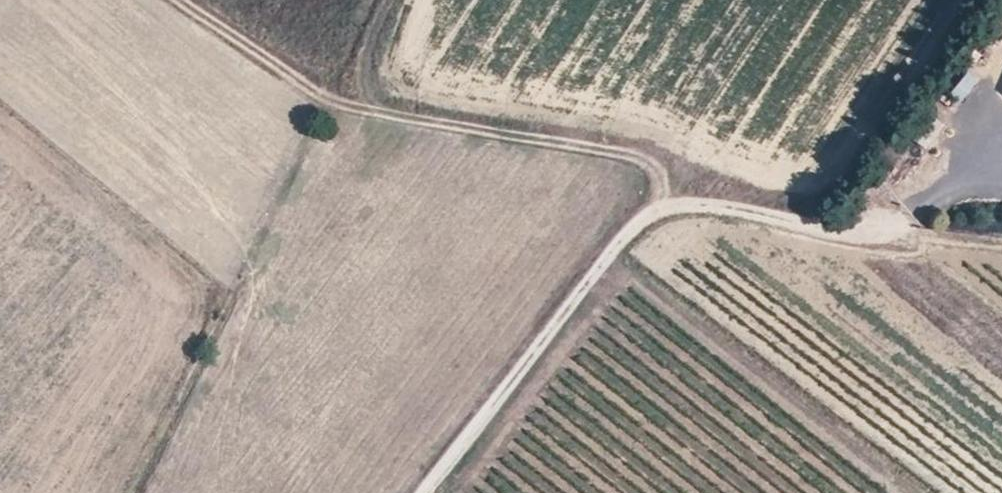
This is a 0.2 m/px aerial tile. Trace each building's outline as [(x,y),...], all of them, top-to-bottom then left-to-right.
[(961,104),(979,82),(968,73),(949,95),(961,104)]
